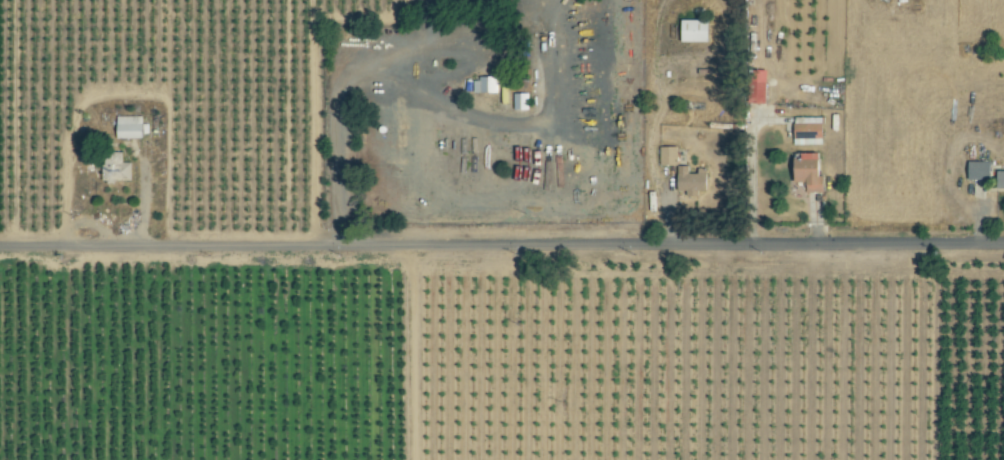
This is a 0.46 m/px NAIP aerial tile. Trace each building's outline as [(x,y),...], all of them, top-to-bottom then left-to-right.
[(683,41),(710,41),(710,20),(683,20),(683,41)] [(474,92),(498,93),(498,77),(474,77),(474,92)] [(529,93),(514,93),(515,110),(529,110),(529,93)] [(143,115),(117,116),(118,139),(143,138),(143,115)] [(824,140),(825,117),(796,116),(795,139),(824,140)] [(678,165),(678,146),(661,146),(660,165),(678,165)] [(132,162),(123,162),(123,151),(113,152),(113,157),(102,157),(103,181),(132,180),(132,162)] [(822,192),(824,153),(804,152),(804,159),(797,159),(796,181),(808,182),(808,191),(822,192)] [(968,179),(991,180),(991,162),(969,161),(968,179)] [(685,196),(708,195),(707,170),(690,170),(689,165),(677,166),(678,191),(685,191),(685,196)]
